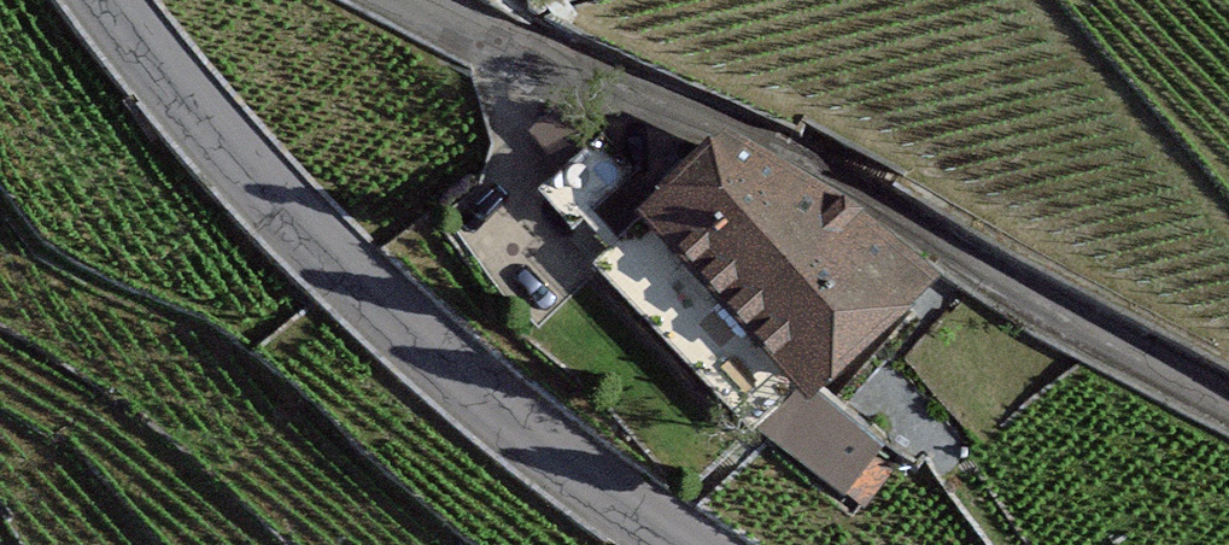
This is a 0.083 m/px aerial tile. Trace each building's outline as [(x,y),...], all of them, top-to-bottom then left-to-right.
[(562,168),(537,190),(576,236),(644,179),(575,97),(532,133),(562,168)] [(851,214),(711,145),(634,212),(803,400),(814,390),(939,281),(851,214)] [(803,400),(634,212),(588,253),(758,441),(795,408),(803,400)] [(896,463),(814,390),(803,400),(795,408),(807,418),(783,443),(858,507),(896,463)]
